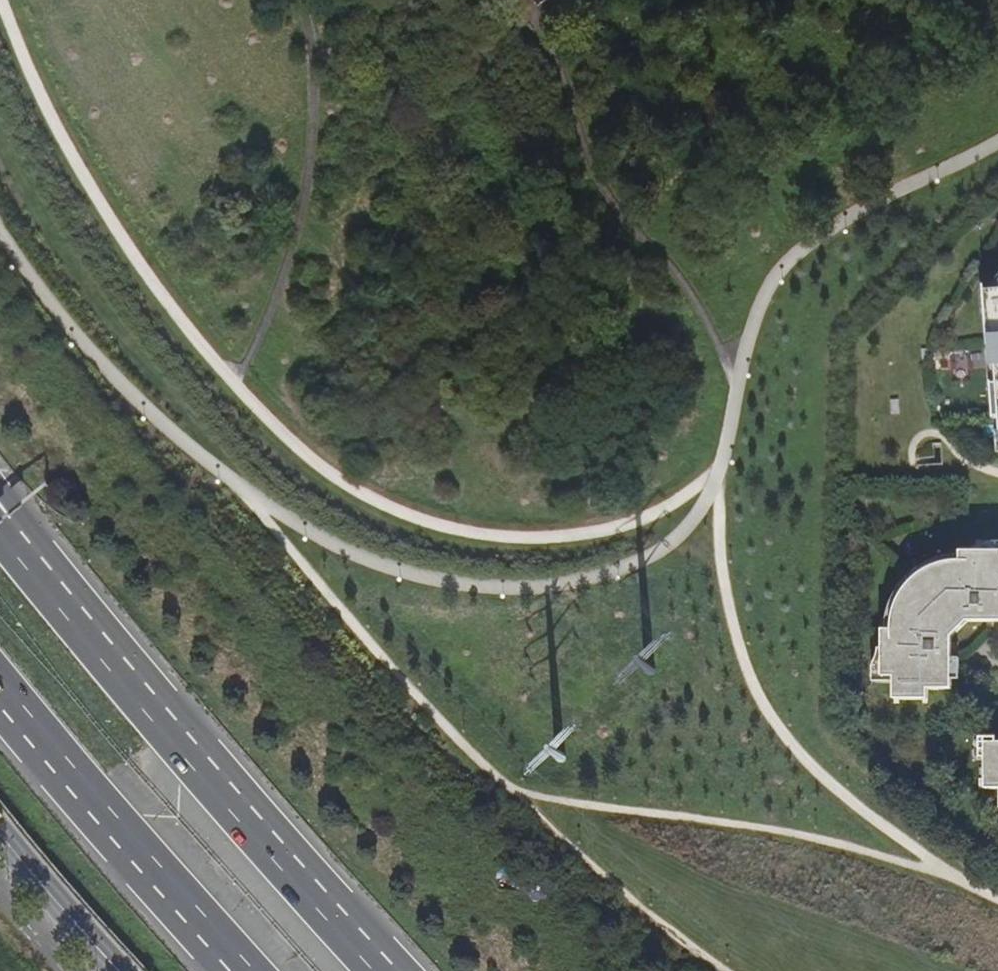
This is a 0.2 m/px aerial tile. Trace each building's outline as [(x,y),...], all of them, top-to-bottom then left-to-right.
[(991,292),(992,312),(987,312),(989,346),(997,346),(997,280),(991,292)] [(927,688),(951,688),(951,661),(951,641),(942,641),(942,631),(961,612),(972,612),(972,620),(995,620),(997,620),(997,551),(960,551),(960,564),(940,564),(930,575),(919,574),(905,589),(905,600),(895,610),(895,629),(881,629),(881,675),(893,675),(893,698),(927,698),(927,688)] [(961,612),(942,631),(942,641),(951,641),(951,636),(967,620),(972,620),(972,612),(961,612)] [(985,742),(985,788),(997,788),(997,742),(985,742)]
